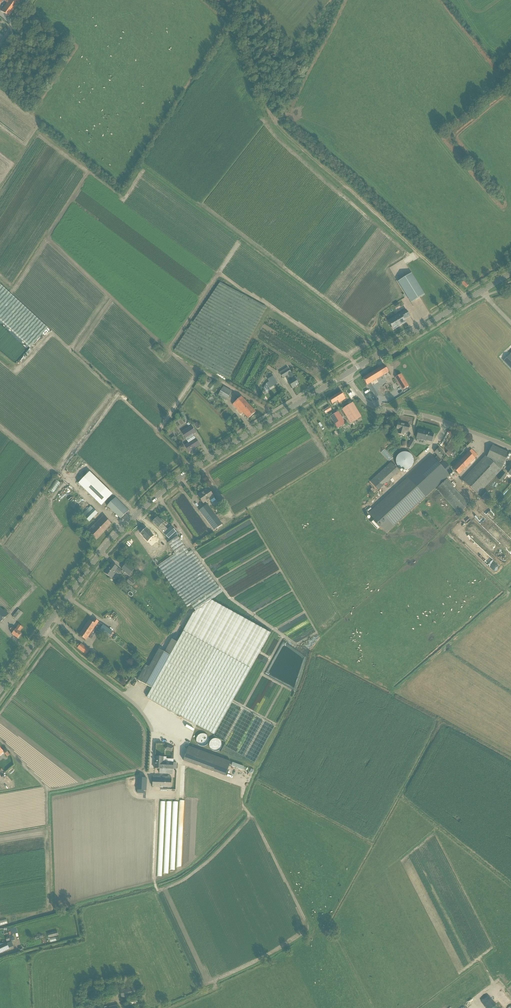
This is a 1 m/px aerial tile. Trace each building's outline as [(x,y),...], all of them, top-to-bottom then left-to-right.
[(18,0),(6,0),(5,1),(8,3),(2,12),(9,17),(20,1),(18,0)] [(398,282),(411,303),(424,295),(412,273),(398,282)] [(228,379),(266,307),(220,282),(174,350),(206,367),(205,368),(207,369),(208,369),(228,379)] [(30,348),(48,328),(0,284),(0,321),(30,348)] [(388,321),(390,325),(393,329),(399,325),(400,326),(406,322),(405,320),(410,316),(406,310),(401,312),(388,321)] [(69,334),(71,330),(65,327),(64,329),(62,328),(59,333),(68,337),(70,334),(69,334)] [(500,355),(505,359),(510,354),(510,344),(500,355)] [(162,355),(166,351),(160,345),(155,350),(162,355)] [(367,385),(388,372),(384,365),(363,378),(367,385)] [(300,381),(297,377),(296,378),(296,377),(294,378),(291,373),(288,367),(279,372),(283,378),(287,376),(290,381),(289,383),(290,384),(292,388),(299,384),(297,382),(300,381)] [(398,375),(395,378),(402,390),(406,388),(409,386),(401,374),(398,375)] [(263,392),(278,383),(273,376),(268,380),(269,382),(266,384),(263,388),(264,390),(263,391),(263,392)] [(227,400),(232,391),(223,386),(218,395),(227,400)] [(383,387),(378,390),(374,393),(378,398),(386,393),(383,387)] [(345,399),(341,392),(329,399),(332,404),(338,401),(339,403),(345,399)] [(255,412),(252,408),(242,397),(233,405),(238,410),(241,414),(243,412),(248,418),(255,412)] [(354,422),(362,417),(352,403),(342,410),(349,420),(352,418),(354,422)] [(337,429),(345,424),(338,412),(330,417),(337,429)] [(396,429),(398,429),(397,434),(404,436),(405,431),(408,432),(410,426),(398,423),(396,429)] [(185,446),(186,448),(189,452),(193,449),(200,445),(196,438),(196,439),(193,434),(196,433),(191,426),(182,432),(189,443),(185,446)] [(416,439),(426,441),(432,442),(434,434),(427,433),(427,432),(418,430),(416,439)] [(501,470),(507,458),(509,453),(492,446),(487,457),(485,456),(482,460),(463,480),(478,495),(501,470)] [(440,459),(442,458),(445,455),(439,448),(434,452),(440,459)] [(396,460),(396,461),(396,462),(396,463),(396,464),(396,465),(397,466),(398,467),(399,468),(401,469),(403,470),(404,470),(405,470),(407,470),(409,469),(410,468),(412,467),(412,466),(412,465),(413,465),(413,464),(414,462),(414,460),(413,459),(413,458),(413,457),(412,456),(412,455),(411,454),(410,454),(409,453),(408,452),(406,452),(405,452),(404,452),(403,452),(402,452),(401,453),(400,453),(399,454),(398,455),(397,456),(397,457),(396,458),(396,459),(396,460)] [(468,453),(453,468),(459,474),(474,458),(468,453)] [(390,469),(371,486),(380,496),(398,478),(390,469)] [(113,494),(90,472),(78,483),(101,506),(113,494)] [(498,479),(501,482),(506,475),(503,473),(498,479)] [(405,480),(368,513),(373,518),(386,533),(422,500),(425,497),(408,478),(407,477),(405,479),(405,480)] [(447,479),(436,489),(459,514),(469,505),(453,487),(454,486),(447,479)] [(198,496),(201,500),(203,503),(209,499),(212,503),(215,500),(214,498),(210,492),(207,488),(203,491),(204,493),(198,496)] [(129,510),(125,507),(116,498),(107,506),(117,515),(121,519),(129,510)] [(199,510),(214,531),(222,524),(207,505),(199,510)] [(92,519),(98,513),(90,506),(85,512),(92,519)] [(226,523),(229,521),(223,512),(220,514),(226,523)] [(88,531),(96,538),(96,539),(111,524),(103,516),(88,531)] [(153,522),(154,524),(158,528),(161,531),(164,533),(164,534),(171,541),(175,538),(179,534),(171,527),(167,531),(164,528),(165,527),(162,524),(164,522),(161,519),(160,520),(157,517),(153,522)] [(145,528),(140,533),(144,537),(147,541),(154,535),(150,531),(149,532),(145,528)] [(222,592),(192,550),(188,552),(185,547),(178,537),(168,543),(175,554),(158,566),(187,608),(191,605),(194,610),(185,628),(183,631),(177,642),(172,639),(164,652),(159,649),(149,667),(145,665),(137,680),(152,688),(147,697),(165,707),(214,735),(214,736),(226,742),(220,752),(254,764),(274,727),(231,703),(250,669),(270,633),(210,600),(222,592)] [(135,568),(129,564),(128,565),(126,563),(121,569),(125,572),(129,576),(135,568)] [(119,574),(122,571),(117,568),(117,567),(113,564),(109,569),(108,569),(104,573),(109,577),(112,573),(113,574),(115,571),(119,574)] [(18,610),(12,617),(17,620),(23,613),(18,610)] [(89,620),(87,624),(98,632),(99,632),(108,639),(113,632),(103,625),(100,623),(95,619),(93,623),(89,620)] [(87,624),(79,635),(86,640),(88,637),(90,638),(95,630),(98,633),(98,632),(87,624)] [(23,627),(19,625),(16,629),(12,627),(11,629),(14,632),(12,634),(18,638),(21,634),(19,632),(23,627)] [(230,761),(216,756),(188,746),(183,761),(211,771),(225,776),(230,761)] [(164,757),(160,757),(155,756),(155,759),(154,768),(163,769),(173,769),(173,763),(163,762),(164,757)] [(172,777),(154,777),(153,776),(152,786),(171,787),(172,777)] [(144,793),(144,790),(146,790),(147,778),(138,778),(137,790),(137,793),(144,793)] [(49,826),(47,814),(41,811),(45,811),(45,807),(31,809),(30,803),(36,802),(28,799),(38,798),(38,800),(44,787),(0,793),(0,832),(49,826)] [(182,801),(163,800),(160,875),(164,876),(165,872),(172,873),(172,869),(178,869),(178,866),(184,867),(188,800),(182,800),(182,801)] [(0,953),(9,949),(9,948),(13,946),(11,941),(10,941),(7,942),(0,945),(0,953)] [(120,990),(120,993),(122,998),(141,994),(138,983),(136,983),(136,985),(131,986),(131,988),(120,990)]
